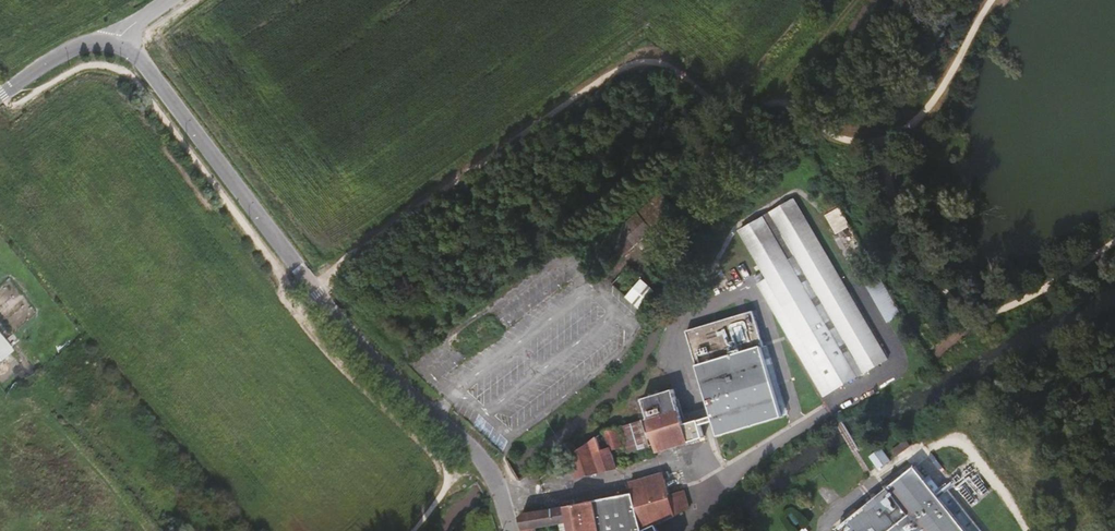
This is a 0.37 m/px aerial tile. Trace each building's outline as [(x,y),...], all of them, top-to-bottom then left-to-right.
[(684,213),(669,195),(624,230),(639,248),(684,213)] [(889,365),(799,201),(743,232),(770,280),(761,285),(824,400),(889,365)] [(837,238),(851,231),(839,208),(825,215),(837,238)] [(663,290),(638,265),(622,282),(655,313),(660,297),(658,295),(663,290)] [(712,277),(706,274),(700,288),(706,292),(712,277)] [(888,323),(902,316),(881,277),(868,284),(888,323)] [(640,315),(647,307),(623,284),(615,292),(640,315)] [(703,298),(697,294),(691,306),(698,309),(703,298)] [(654,314),(647,307),(640,315),(646,322),(654,314)] [(756,314),(752,315),(763,351),(767,349),(756,314)] [(763,351),(752,315),(688,333),(714,418),(716,425),(720,439),(784,421),(763,351)] [(0,352),(0,366),(13,355),(6,347),(0,352)] [(701,429),(700,423),(685,427),(675,392),(637,403),(640,413),(647,411),(648,416),(606,428),(568,457),(569,464),(556,468),(558,477),(572,473),(573,478),(705,441),(701,429)] [(716,425),(714,418),(707,421),(700,423),(701,429),(710,427),(716,425)] [(910,457),(895,467),(901,474),(916,464),(910,457)] [(884,466),(872,474),(882,487),(893,479),(884,466)] [(527,530),(540,530),(539,528),(563,523),(572,521),(573,530),(567,530),(660,530),(658,517),(688,509),(684,492),(668,496),(664,480),(669,479),(667,473),(628,481),(630,491),(523,514),(527,530)] [(858,530),(974,530),(950,501),(941,508),(921,483),(858,530)] [(563,523),(565,530),(567,530),(573,530),(572,521),(563,523)]
